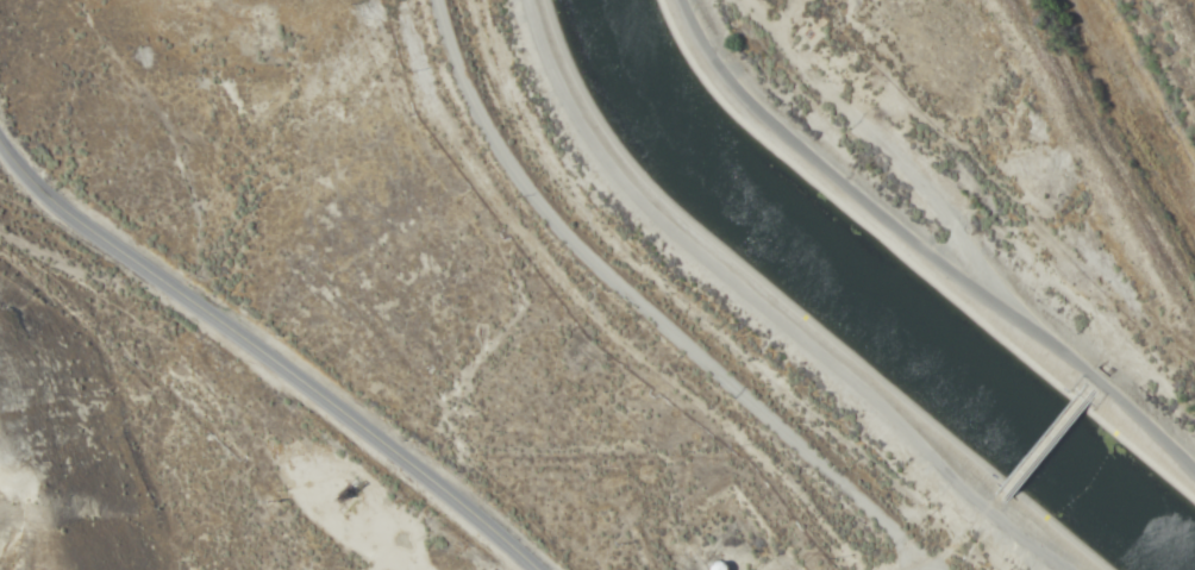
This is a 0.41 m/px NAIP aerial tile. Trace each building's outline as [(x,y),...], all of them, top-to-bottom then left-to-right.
[(717,560),(712,569),(727,569),(729,567),(717,560)]
